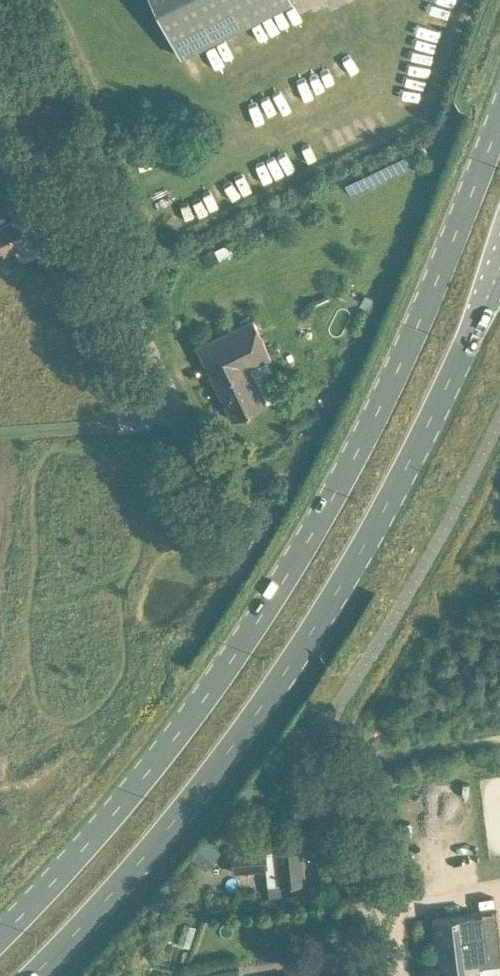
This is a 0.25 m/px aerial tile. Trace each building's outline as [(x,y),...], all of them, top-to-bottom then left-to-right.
[(178,47),(184,59),(295,3),(293,0),(154,0),(178,47)] [(25,259),(40,252),(41,247),(36,236),(48,230),(38,210),(0,227),(0,253),(15,246),(20,257),(25,259)] [(221,259),(220,258),(216,249),(215,247),(202,253),(208,265),(221,259)] [(253,319),(198,345),(198,346),(233,419),(267,403),(249,366),(271,356),(253,319)] [(206,839),(190,858),(206,871),(222,851),(206,839)] [(305,881),(301,843),(278,845),(278,849),(266,851),(266,847),(232,850),(234,872),(267,869),(268,884),(305,881)] [(172,876),(159,891),(167,898),(180,883),(172,876)] [(497,911),(433,919),(440,975),(499,975),(499,933),(497,911)] [(141,943),(131,956),(138,963),(149,949),(141,943)]
